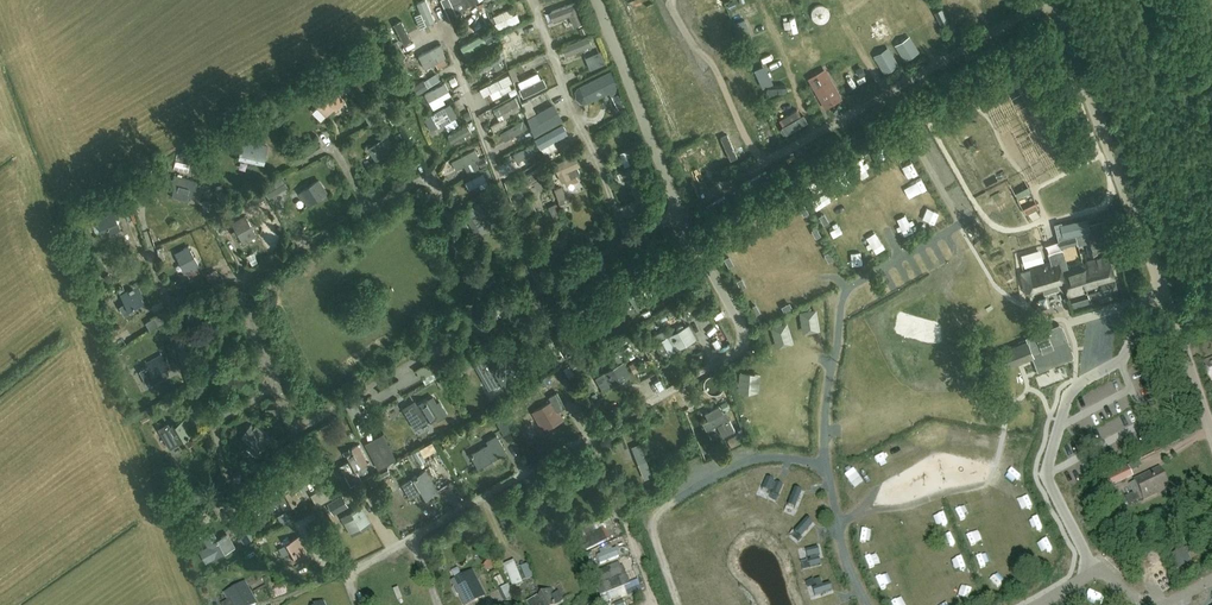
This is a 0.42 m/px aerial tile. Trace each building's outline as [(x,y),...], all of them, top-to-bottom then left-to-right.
[(435,22),(427,0),(424,0),(417,3),(426,26),(435,22)] [(455,28),(462,25),(450,0),(442,0),(455,28)] [(585,23),(577,2),(551,11),(555,22),(571,16),(575,27),(585,23)] [(747,3),(741,5),(750,28),(756,26),(747,3)] [(710,12),(716,31),(724,28),(720,17),(726,15),(723,8),(710,12)] [(934,12),(941,24),(947,21),(940,8),(934,12)] [(495,24),(499,31),(520,22),(517,14),(495,24)] [(791,22),(797,29),(802,24),(796,18),(791,22)] [(899,25),(903,34),(913,29),(909,20),(899,25)] [(478,24),(470,27),(473,34),(481,31),(478,24)] [(883,24),(877,27),(884,42),(890,39),(883,24)] [(478,47),(497,37),(493,29),(474,39),(478,47)] [(871,43),(881,38),(876,29),(866,34),(871,43)] [(560,44),(565,56),(594,45),(589,33),(560,44)] [(472,40),(462,45),(467,55),(477,50),(472,40)] [(536,42),(508,54),(512,63),(540,51),(536,42)] [(445,51),(441,44),(419,56),(426,69),(446,58),(443,52),(445,51)] [(755,63),(769,60),(765,46),(752,49),(755,63)] [(911,50),(915,60),(925,55),(922,46),(911,50)] [(895,49),(889,52),(894,64),(900,61),(895,49)] [(500,54),(474,68),(478,75),(504,60),(500,54)] [(884,69),(893,64),(889,55),(879,60),(884,69)] [(520,81),(530,76),(524,64),(514,69),(520,81)] [(577,88),(585,104),(616,89),(608,73),(577,88)] [(839,99),(824,73),(812,80),(827,105),(839,99)] [(457,88),(463,85),(458,76),(452,80),(457,88)] [(509,76),(480,90),(484,98),(513,84),(509,76)] [(519,91),(523,99),(547,87),(543,79),(519,91)] [(333,88),(328,83),(327,84),(322,80),(317,85),(321,89),(319,92),(317,90),(309,97),(327,114),(342,99),(332,89),(333,88)] [(445,83),(424,94),(429,103),(449,92),(445,83)] [(515,98),(493,110),(499,122),(521,110),(515,98)] [(555,106),(528,119),(536,134),(562,120),(555,106)] [(444,108),(431,115),(439,129),(452,122),(444,108)] [(789,110),(777,114),(782,131),(793,127),(789,110)] [(392,117),(396,123),(403,118),(400,112),(392,117)] [(523,121),(501,134),(506,142),(527,129),(523,121)] [(447,136),(452,145),(471,134),(466,125),(447,136)] [(565,127),(538,141),(542,148),(568,134),(565,127)] [(369,147),(377,159),(395,148),(387,135),(369,147)] [(243,140),(239,158),(263,164),(268,145),(243,140)] [(525,159),(533,152),(527,145),(519,152),(525,159)] [(728,154),(733,164),(746,157),(741,147),(728,154)] [(451,163),(455,171),(479,159),(475,151),(451,163)] [(576,175),(580,173),(577,167),(579,166),(578,161),(577,159),(574,155),(554,164),(562,182),(564,180),(576,175)] [(709,175),(717,172),(711,158),(703,161),(709,175)] [(540,165),(514,179),(519,189),(545,175),(540,165)] [(465,180),(468,188),(486,180),(482,172),(465,180)] [(168,182),(166,189),(173,191),(172,198),(189,201),(190,196),(191,196),(193,187),(196,188),(197,181),(174,175),(172,183),(168,182)] [(280,191),(276,186),(273,180),(263,186),(269,197),(280,191)] [(317,180),(300,192),(308,204),(326,192),(317,180)] [(555,189),(559,201),(566,198),(562,186),(555,189)] [(537,215),(545,209),(541,202),(532,208),(537,215)] [(115,214),(118,213),(115,206),(94,214),(96,218),(91,220),(96,232),(101,230),(101,232),(109,229),(110,233),(120,229),(118,223),(115,214)] [(936,223),(938,216),(929,212),(927,220),(936,223)] [(245,215),(239,219),(233,223),(243,241),(256,234),(245,215)] [(1091,230),(1083,232),(1089,255),(1097,252),(1091,230)] [(189,246),(183,249),(176,253),(186,272),(199,265),(189,246)] [(1040,249),(1022,254),(1025,266),(1044,261),(1040,249)] [(1105,257),(1099,258),(1086,262),(1069,267),(1065,251),(1052,255),(1054,261),(1030,267),(1031,269),(1021,272),(1026,290),(1042,286),(1044,292),(1056,288),(1058,286),(1057,282),(1065,280),(1070,296),(1086,291),(1085,287),(1114,279),(1114,278),(1108,257),(1105,258),(1105,257)] [(821,274),(811,279),(818,293),(828,287),(821,274)] [(651,278),(642,282),(652,301),(660,296),(651,278)] [(1114,279),(1085,287),(1086,291),(1088,296),(1116,288),(1114,279)] [(137,308),(136,307),(145,303),(140,293),(142,292),(138,284),(121,293),(126,303),(120,306),(125,313),(130,310),(131,312),(137,308)] [(765,285),(754,291),(759,300),(770,294),(765,285)] [(797,301),(805,296),(800,287),(791,293),(797,301)] [(665,328),(677,321),(671,311),(659,318),(665,328)] [(662,340),(670,352),(695,338),(688,325),(662,340)] [(563,334),(551,342),(555,348),(559,345),(564,353),(577,345),(567,328),(561,332),(563,334)] [(1035,364),(1038,370),(1046,367),(1044,364),(1070,354),(1066,343),(1067,343),(1062,330),(1000,354),(1009,377),(1027,371),(1026,368),(1035,364)] [(807,336),(816,358),(829,352),(820,331),(807,336)] [(789,359),(799,356),(796,345),(786,348),(789,359)] [(784,349),(779,352),(784,361),(789,358),(784,349)] [(148,384),(165,375),(169,373),(165,365),(168,363),(166,359),(164,359),(162,354),(147,362),(149,366),(141,370),(148,384)] [(502,359),(483,371),(488,380),(492,378),(496,384),(511,375),(502,359)] [(622,362),(597,377),(604,389),(629,374),(622,362)] [(831,362),(824,366),(834,390),(842,387),(831,362)] [(227,364),(217,376),(229,385),(234,379),(239,383),(244,377),(227,364)] [(732,372),(741,392),(751,387),(742,367),(732,372)] [(1138,368),(1129,370),(1135,394),(1143,392),(1138,368)] [(1108,379),(1112,387),(1123,383),(1119,374),(1108,379)] [(1102,380),(1095,382),(1098,400),(1106,399),(1102,380)] [(794,399),(808,392),(804,384),(790,391),(794,399)] [(544,429),(562,418),(557,408),(564,404),(557,392),(549,396),(551,400),(533,411),(544,429)] [(789,392),(781,393),(783,403),(791,401),(789,392)] [(1010,405),(1027,400),(1024,392),(1008,398),(1010,405)] [(889,396),(883,400),(896,423),(902,419),(889,396)] [(428,420),(435,416),(438,420),(448,414),(440,401),(436,403),(432,397),(412,409),(411,409),(405,413),(410,421),(416,417),(421,424),(428,420)] [(864,402),(856,405),(858,412),(866,409),(864,402)] [(1048,408),(1055,428),(1066,424),(1060,404),(1048,408)] [(746,409),(749,417),(756,414),(753,406),(746,409)] [(1104,410),(1110,428),(1118,425),(1112,407),(1104,410)] [(1042,408),(1033,411),(1042,439),(1050,437),(1042,408)] [(223,442),(236,437),(226,409),(213,414),(223,442)] [(720,414),(722,426),(731,425),(728,413),(720,414)] [(183,441),(183,440),(196,432),(187,416),(171,426),(168,422),(158,428),(170,449),(183,441)] [(808,435),(809,439),(817,436),(808,416),(796,421),(803,437),(808,435)] [(833,427),(829,418),(821,421),(819,416),(812,419),(818,434),(833,427)] [(505,418),(497,423),(504,435),(512,430),(505,418)] [(247,431),(240,439),(248,446),(246,447),(255,455),(266,443),(270,437),(256,425),(253,428),(250,425),(246,430),(247,431)] [(877,440),(894,433),(892,426),(874,433),(877,440)] [(737,428),(726,433),(728,438),(739,433),(737,428)] [(980,435),(982,441),(1004,434),(1002,428),(980,435)] [(850,432),(842,434),(844,445),(852,444),(850,432)] [(492,461),(491,459),(497,456),(495,453),(504,447),(496,434),(487,440),(489,443),(471,454),(479,467),(483,464),(484,466),(487,466),(492,463),(492,461)] [(973,437),(965,439),(967,444),(959,447),(966,466),(982,460),(973,437)] [(214,465),(228,459),(222,443),(207,449),(214,465)] [(353,449),(343,455),(346,461),(340,465),(345,475),(367,463),(357,444),(352,447),(353,449)] [(842,471),(849,469),(841,446),(835,448),(842,471)] [(730,464),(750,454),(746,447),(726,456),(730,464)] [(389,448),(372,457),(379,470),(395,461),(389,448)] [(825,452),(818,455),(825,474),(833,471),(825,452)] [(1054,452),(1045,455),(1055,481),(1064,478),(1054,452)] [(774,467),(768,453),(762,455),(768,469),(774,467)] [(1078,453),(1066,458),(1070,468),(1082,464),(1078,453)] [(690,472),(701,468),(697,455),(686,458),(690,472)] [(921,486),(927,485),(920,457),(913,459),(921,486)] [(996,478),(1003,476),(998,459),(984,463),(986,469),(993,467),(996,478)] [(431,468),(443,487),(451,481),(445,473),(450,469),(444,460),(431,468)] [(672,480),(683,477),(680,463),(668,465),(672,480)] [(903,491),(915,486),(905,463),(898,466),(903,479),(898,481),(903,491)] [(567,476),(586,470),(584,464),(565,470),(567,476)] [(754,467),(733,476),(735,483),(757,474),(754,467)] [(890,469),(894,480),(901,478),(897,467),(890,469)] [(267,481),(273,491),(297,477),(291,468),(267,481)] [(774,492),(783,490),(778,469),(769,471),(774,492)] [(1125,497),(1129,506),(1167,488),(1158,469),(1135,480),(1136,481),(1129,485),(1133,493),(1125,497)] [(582,478),(583,481),(590,479),(586,470),(569,477),(571,482),(582,478)] [(434,491),(423,472),(400,484),(409,499),(419,492),(423,498),(432,493),(434,491)] [(988,500),(995,499),(989,474),(982,476),(988,500)] [(283,509),(290,505),(303,497),(294,482),(268,497),(273,505),(279,502),(283,509)] [(552,491),(548,484),(538,489),(543,496),(552,491)] [(864,485),(851,489),(858,511),(866,509),(863,500),(868,498),(864,485)] [(1005,506),(1012,505),(1008,486),(1001,487),(1005,506)] [(330,487),(323,489),(326,501),(334,499),(330,487)] [(760,501),(770,495),(765,487),(756,493),(760,501)] [(453,488),(446,491),(453,504),(459,501),(453,488)] [(831,514),(847,509),(842,489),(825,493),(831,514)] [(540,495),(535,499),(545,512),(550,508),(540,495)] [(343,496),(328,504),(334,515),(349,507),(343,496)] [(1118,497),(1109,501),(1113,512),(1122,508),(1118,497)] [(942,531),(955,525),(946,505),(933,511),(942,531)] [(361,506),(342,517),(352,534),(371,523),(361,506)] [(802,506),(778,515),(784,531),(802,525),(798,515),(805,513),(802,506)] [(750,512),(737,517),(740,526),(762,518),(761,515),(752,518),(750,512)] [(1011,515),(1014,533),(1029,531),(1026,513),(1011,515)] [(643,514),(636,516),(643,539),(650,536),(643,514)] [(879,549),(885,547),(875,524),(864,528),(866,533),(871,531),(879,549)] [(310,535),(322,528),(321,526),(317,529),(315,525),(306,529),(310,535)] [(854,525),(846,527),(847,530),(839,532),(845,553),(861,549),(854,525)] [(577,540),(582,552),(608,539),(603,527),(577,540)] [(1079,528),(1068,534),(1076,550),(1088,544),(1079,528)] [(233,546),(226,533),(217,539),(213,532),(205,538),(209,546),(201,550),(206,559),(215,554),(216,556),(233,546)] [(299,536),(285,543),(292,556),(300,552),(301,555),(307,551),(299,536)] [(957,566),(970,561),(962,540),(949,545),(957,566)] [(935,559),(939,568),(944,566),(935,545),(924,549),(929,561),(935,559)] [(709,571),(716,568),(706,546),(699,549),(709,571)] [(807,572),(814,569),(805,546),(798,549),(807,572)] [(616,548),(596,555),(599,564),(619,556),(616,548)] [(709,551),(714,560),(720,557),(715,548),(709,551)] [(683,555),(693,577),(699,574),(690,552),(683,555)] [(764,563),(768,570),(787,561),(783,554),(764,563)] [(1040,568),(1055,563),(1052,555),(1037,559),(1040,568)] [(1181,561),(1184,568),(1195,564),(1192,557),(1181,561)] [(686,562),(681,564),(688,581),(693,579),(686,562)] [(506,566),(514,587),(523,584),(515,563),(506,566)] [(531,564),(525,566),(529,580),(536,578),(531,564)] [(863,588),(876,583),(869,564),(856,569),(863,588)] [(593,577),(600,595),(629,585),(622,566),(593,577)] [(897,567),(883,571),(888,593),(902,589),(897,567)] [(460,595),(464,603),(474,599),(475,601),(484,597),(476,580),(476,579),(472,571),(452,581),(455,587),(454,587),(454,588),(457,595),(458,595),(460,595)] [(1122,587),(1118,575),(1110,577),(1117,598),(1123,596),(1120,588),(1122,587)] [(827,596),(826,579),(814,580),(814,596),(827,596)] [(978,581),(970,583),(974,599),(981,597),(978,581)] [(255,604),(244,583),(234,588),(237,594),(228,599),(229,601),(221,604),(222,604),(253,604),(255,604)] [(509,599),(516,596),(511,585),(504,588),(509,599)] [(946,594),(940,595),(942,604),(958,604),(953,586),(944,588),(946,594)] [(530,601),(532,604),(534,603),(536,604),(557,604),(564,601),(558,592),(556,593),(553,587),(530,601)] [(781,587),(776,589),(778,599),(799,593),(798,589),(783,593),(781,587)] [(879,591),(872,593),(875,604),(882,604),(879,591)]
